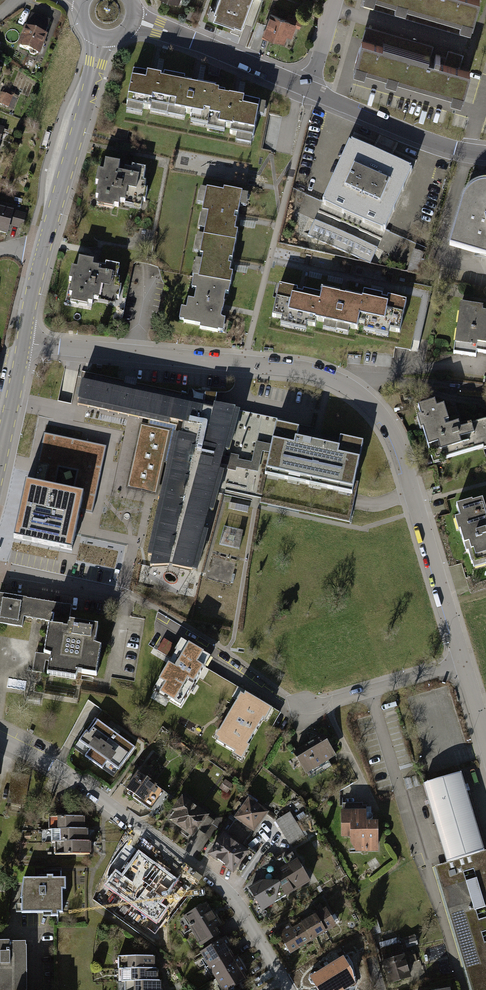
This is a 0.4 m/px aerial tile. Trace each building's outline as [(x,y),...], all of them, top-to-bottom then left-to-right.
[(214,7),(211,6),(208,14),(232,24),(230,27),(239,31),(251,0),(217,0),(214,7)] [(364,4),(473,35),(483,0),(365,0),(364,4)] [(26,26),(24,25),(16,45),(28,50),(29,53),(33,55),(36,53),(39,54),(47,34),(45,33),(50,20),(31,13),(26,26)] [(287,19),(271,13),(262,37),(272,41),(273,39),(285,43),(288,36),(293,37),(297,27),(300,28),(304,19),(293,15),(293,17),(288,15),(287,19)] [(364,32),(354,70),(469,100),(479,61),(441,52),(364,32)] [(148,75),(134,72),(128,104),(129,105),(128,111),(143,115),(145,108),(152,109),(151,113),(168,116),(176,77),(165,75),(165,78),(162,77),(163,76),(149,74),(148,75)] [(216,91),(217,91),(217,88),(199,85),(198,86),(193,85),(193,84),(186,82),(186,79),(176,77),(168,116),(186,120),(187,112),(194,113),(192,123),(209,126),(216,91)] [(8,108),(14,93),(3,89),(1,92),(0,92),(0,104),(8,108)] [(261,104),(261,103),(245,100),(246,99),(230,96),(230,97),(226,96),(227,93),(217,91),(216,91),(209,126),(208,129),(226,133),(227,126),(232,127),(231,134),(238,135),(237,142),(252,145),(253,138),(254,138),(258,116),(265,117),(267,105),(261,104)] [(350,140),(332,181),(394,209),(413,168),(350,140)] [(119,165),(105,162),(103,172),(97,171),(95,184),(97,184),(95,198),(98,199),(97,207),(113,210),(114,206),(118,207),(119,202),(125,203),(125,206),(134,208),(141,210),(142,202),(145,203),(147,190),(145,190),(146,183),(144,182),(146,170),(132,167),(131,171),(125,169),(125,171),(118,170),(119,165)] [(482,180),(477,182),(473,184),(469,187),(466,190),(464,193),(462,198),(460,203),(449,245),(485,255),(485,180),(482,180)] [(332,181),(322,203),(385,231),(394,209),(332,181)] [(222,190),(205,187),(205,188),(199,187),(196,203),(202,204),(198,227),(203,228),(202,235),(235,241),(237,230),(234,230),(236,219),(233,218),(234,213),(237,214),(241,191),(223,188),(222,190)] [(0,205),(0,232),(8,234),(10,226),(22,229),(27,213),(14,210),(14,209),(0,205)] [(377,246),(315,219),(308,234),(370,262),(377,246)] [(235,241),(202,235),(196,234),(193,251),(199,252),(199,253),(202,254),(201,260),(195,259),(191,276),(193,276),(230,283),(232,272),(229,272),(230,264),(228,264),(229,259),(231,259),(235,241)] [(409,266),(419,269),(425,251),(415,247),(409,266)] [(93,261),(78,259),(76,269),(71,268),(68,280),(71,281),(68,294),(72,295),(70,303),(87,306),(87,303),(91,304),(92,298),(99,299),(98,303),(107,304),(107,305),(114,306),(116,299),(118,299),(121,287),(118,286),(120,279),(117,279),(119,266),(106,263),(105,267),(98,266),(98,268),(92,267),(93,261)] [(230,283),(193,276),(190,288),(195,289),(193,300),(187,299),(185,308),(180,307),(178,320),(183,321),(182,322),(199,325),(198,328),(217,332),(217,331),(222,331),(224,319),(221,319),(221,317),(220,317),(221,311),(222,311),(224,302),(223,302),(225,293),(228,294),(230,283)] [(298,289),(279,285),(272,316),(282,318),(281,324),(306,330),(307,327),(316,329),(318,320),(315,319),(321,294),(303,290),(302,293),(297,292),(298,289)] [(357,329),(358,322),(362,306),(360,306),(362,299),(322,290),(321,294),(315,319),(318,320),(324,321),(322,328),(348,333),(349,327),(357,329)] [(390,330),(400,332),(407,301),(388,296),(387,299),(382,298),(383,295),(364,291),(362,299),(360,306),(362,306),(358,322),(365,324),(363,330),(388,336),(390,330)] [(461,302),(453,353),(476,356),(477,351),(485,353),(485,311),(482,310),(483,306),(461,302)] [(207,439),(216,403),(217,398),(218,393),(206,393),(205,402),(94,377),(93,382),(82,379),(78,401),(77,405),(170,425),(171,420),(184,423),(182,433),(207,439)] [(418,406),(421,416),(417,417),(421,430),(423,429),(434,464),(445,461),(444,459),(483,447),(484,450),(485,449),(485,421),(467,426),(468,428),(461,430),(459,423),(446,427),(445,423),(449,422),(444,405),(437,407),(435,401),(418,406)] [(226,405),(216,403),(207,439),(182,433),(180,433),(175,432),(161,497),(148,555),(153,556),(150,567),(170,565),(199,571),(209,530),(205,529),(210,510),(215,511),(225,470),(221,469),(222,464),(224,456),(226,450),(231,451),(242,410),(237,409),(237,407),(226,405)] [(300,428),(276,423),(272,445),(270,453),(265,476),(354,494),(365,442),(342,437),(340,447),(298,438),(300,428)] [(127,490),(161,497),(175,432),(141,425),(127,490)] [(68,470),(74,440),(44,433),(33,485),(55,490),(59,468),(68,470)] [(107,446),(74,440),(68,470),(77,472),(72,493),(80,495),(78,510),(92,513),(107,446)] [(272,445),(256,442),(252,462),(239,459),(239,456),(231,454),(230,458),(224,456),(222,464),(228,466),(227,469),(236,471),(237,467),(258,472),(263,451),(270,453),(272,445)] [(69,552),(78,510),(80,495),(72,493),(55,490),(33,485),(22,483),(10,539),(69,552)] [(456,506),(460,517),(455,519),(459,532),(460,531),(467,553),(468,552),(472,564),(473,563),(474,569),(485,565),(485,509),(483,499),(473,502),(472,501),(456,506)] [(97,641),(99,626),(70,621),(72,606),(0,594),(0,623),(22,627),(24,617),(35,619),(50,621),(44,654),(36,653),(34,660),(32,671),(77,679),(79,673),(98,676),(103,647),(96,645),(96,641),(97,641)] [(208,655),(186,642),(183,646),(180,644),(175,651),(177,652),(161,678),(163,679),(157,688),(163,692),(161,696),(171,702),(172,700),(182,706),(190,692),(192,693),(196,685),(195,684),(205,667),(207,668),(211,660),(207,657),(208,655)] [(269,707),(247,694),(245,696),(242,694),(238,700),(239,701),(220,731),(219,731),(216,737),(219,739),(217,742),(235,752),(234,755),(242,760),(247,752),(244,750),(246,745),(248,746),(264,720),(266,721),(271,713),(268,710),(269,707)] [(135,748),(96,719),(74,749),(114,777),(135,748)] [(337,756),(324,734),(294,752),(307,774),(337,756)] [(157,787),(158,786),(139,772),(126,789),(129,791),(128,794),(151,811),(165,793),(157,787)] [(446,864),(485,853),(462,774),(423,785),(446,864)] [(226,780),(219,788),(227,794),(233,785),(226,780)] [(210,816),(183,796),(172,811),(176,813),(170,821),(183,831),(181,833),(188,838),(190,836),(194,839),(200,830),(206,835),(215,822),(209,818),(210,816)] [(270,813),(250,798),(235,818),(236,819),(253,832),(255,833),(270,813)] [(368,811),(342,810),(342,838),(352,838),(352,844),(357,853),(380,853),(380,822),(368,822),(368,811)] [(278,820),(276,822),(291,846),(306,837),(291,812),(278,820)] [(51,831),(85,830),(85,817),(48,818),(49,831),(51,831)] [(236,819),(225,833),(251,852),(241,865),(246,868),(257,854),(244,844),(253,832),(236,819)] [(55,843),(89,842),(88,830),(85,830),(51,831),(52,843),(55,843)] [(225,833),(208,855),(218,862),(218,861),(226,867),(225,868),(234,874),(241,865),(251,852),(225,833)] [(92,842),(89,842),(55,843),(55,856),(92,855),(92,842)] [(485,853),(446,864),(435,867),(471,989),(485,989),(485,852),(485,853)] [(273,874),(277,882),(287,897),(287,898),(312,883),(299,860),(298,860),(293,853),(283,859),(287,865),(273,874)] [(122,878),(116,873),(107,884),(156,920),(166,908),(158,903),(175,880),(139,854),(122,878)] [(47,880),(23,880),(21,901),(22,901),(22,915),(52,915),(52,918),(59,918),(59,914),(63,914),(63,891),(66,891),(66,879),(54,879),(54,877),(47,877),(47,880)] [(277,882),(262,881),(249,888),(263,912),(276,904),(277,902),(287,897),(277,882)] [(212,911),(207,903),(183,917),(201,947),(207,944),(209,948),(222,941),(219,937),(221,936),(217,929),(223,926),(216,914),(214,910),(212,911)] [(327,908),(302,923),(313,942),(338,927),(327,908)] [(291,955),(313,942),(302,923),(293,928),(290,924),(277,931),(291,955)] [(209,968),(233,954),(230,949),(232,947),(227,938),(222,941),(209,948),(201,953),(209,968)] [(417,938),(405,941),(407,949),(419,945),(417,938)] [(26,943),(10,943),(10,942),(0,942),(0,989),(27,989),(27,947),(26,947),(26,943)] [(381,949),(385,962),(404,956),(403,951),(402,952),(400,943),(381,949)] [(209,968),(217,981),(244,965),(239,957),(236,959),(233,954),(209,968)] [(385,962),(384,962),(390,985),(413,979),(406,956),(404,956),(385,962)] [(121,970),(156,970),(156,957),(119,958),(119,970),(121,970)] [(322,989),(330,989),(350,979),(339,959),(313,973),(322,989)] [(244,965),(217,981),(222,989),(233,989),(249,981),(245,974),(248,972),(244,965)] [(126,983),(159,982),(159,970),(156,970),(121,970),(122,983),(126,983)]
